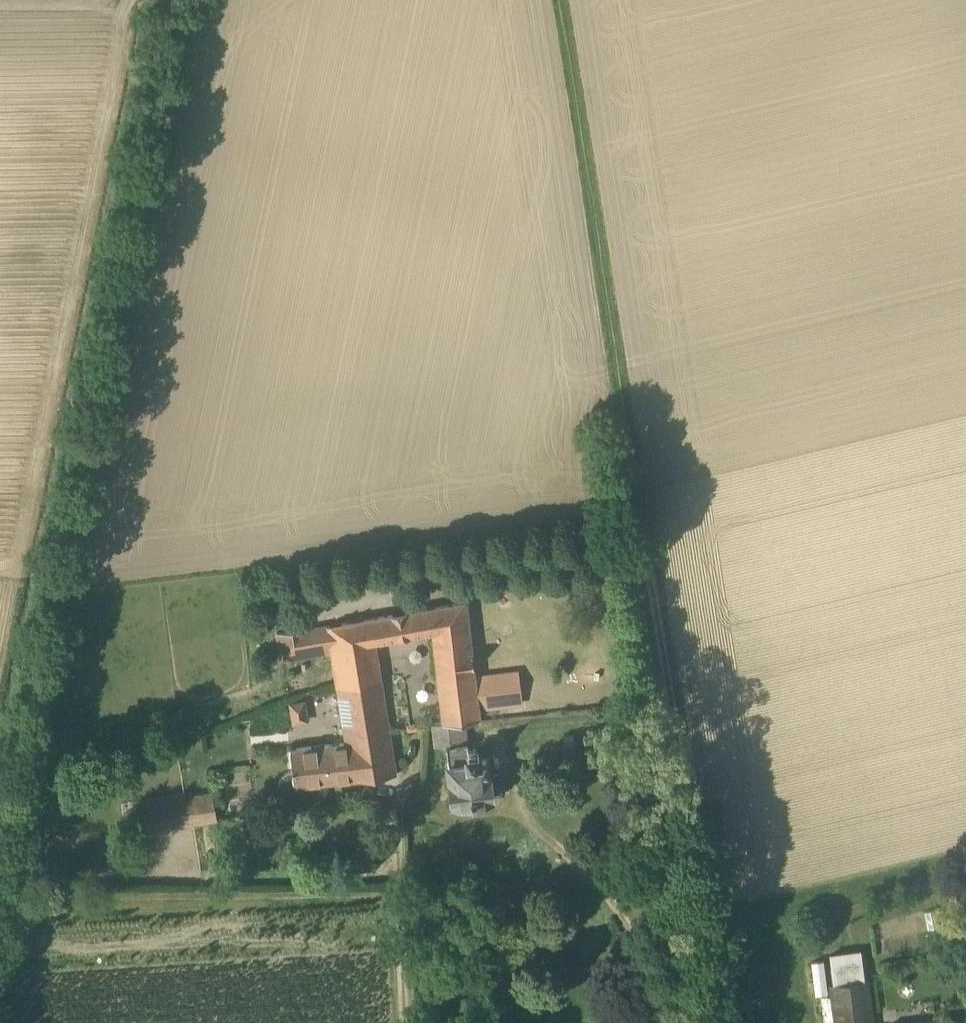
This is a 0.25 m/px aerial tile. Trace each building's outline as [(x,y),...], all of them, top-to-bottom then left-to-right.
[(395,613),(301,628),(276,633),(280,658),(331,650),(337,686),(381,679),(376,642),(438,631),(440,644),(448,722),(448,724),(464,721),(464,720),(486,717),(485,709),(522,705),(518,671),(475,676),(467,601),(409,609),(395,613)] [(337,686),(345,742),(290,748),(292,770),(290,770),(288,771),(286,772),(284,773),(283,775),(281,777),(280,778),(280,780),(279,782),(279,784),(279,787),(279,789),(280,791),(281,793),(282,794),(284,796),(285,797),(287,798),(289,799),(291,800),(293,800),(295,800),(297,799),(299,799),(301,798),(303,797),(305,795),(306,793),(307,792),(308,790),(308,788),(309,786),(309,783),(396,774),(381,679),(337,686)] [(448,724),(448,722),(431,724),(434,747),(445,746),(445,747),(446,747),(453,799),(463,798),(464,804),(481,801),(481,795),(502,793),(505,790),(503,776),(500,774),(488,775),(486,759),(479,760),(478,752),(476,752),(475,747),(468,748),(464,721),(448,724)] [(146,832),(194,823),(191,800),(143,808),(146,832)] [(811,960),(816,992),(828,991),(823,958),(811,960)] [(865,980),(833,984),(829,984),(834,1022),(874,1022),(869,979),(865,980)]
